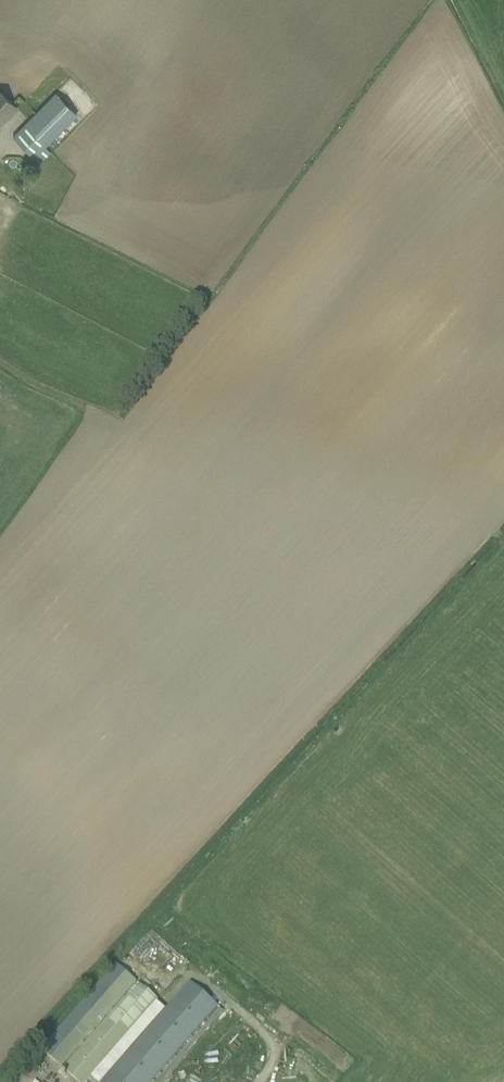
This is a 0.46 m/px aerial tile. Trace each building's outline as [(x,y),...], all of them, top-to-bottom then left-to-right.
[(25,100),(13,88),(5,81),(0,86),(0,125),(25,100)] [(55,93),(13,136),(40,163),(51,152),(46,147),(77,115),(55,93)] [(41,1050),(78,1081),(87,1081),(157,1001),(137,984),(68,1064),(65,1062),(135,982),(116,965),(41,1050)] [(223,1011),(190,982),(166,1009),(103,1081),(161,1081),(223,1011)]
